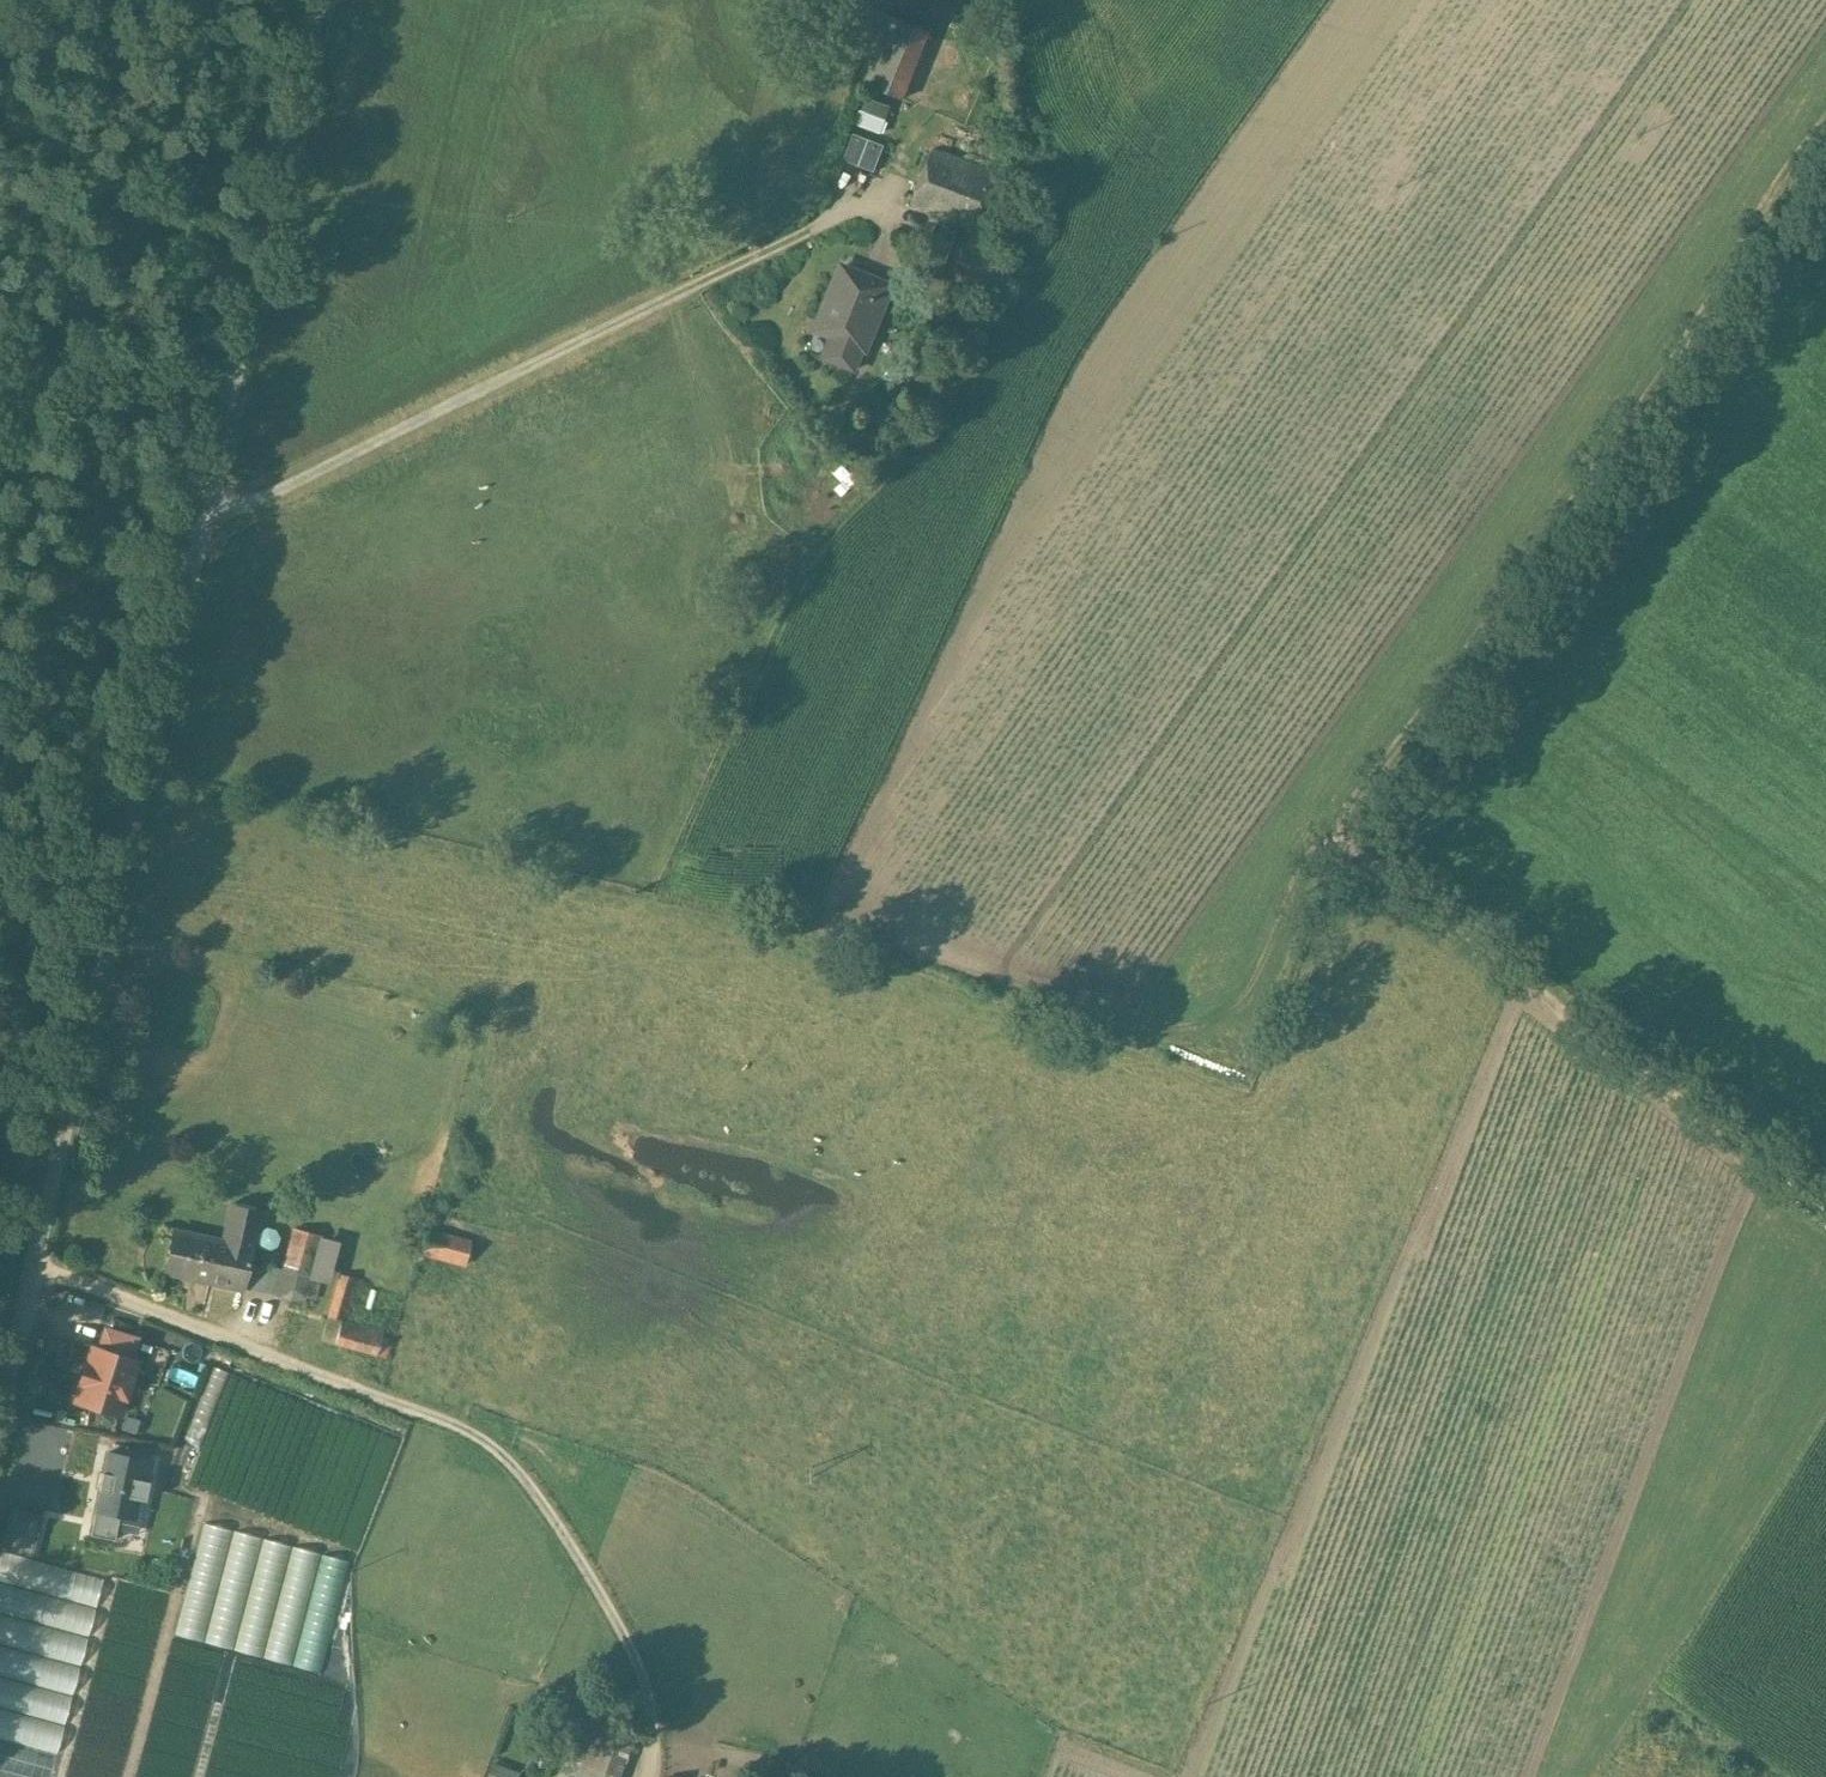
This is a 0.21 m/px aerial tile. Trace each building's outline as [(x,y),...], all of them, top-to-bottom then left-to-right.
[(871,83),(907,97),(934,30),(898,15),(871,83)] [(885,146),(856,134),(846,160),(876,171),(885,146)] [(1010,178),(946,152),(924,200),(931,206),(910,264),(942,278),(962,226),(988,236),(1010,178)] [(860,375),(892,282),(893,279),(838,259),(811,336),(826,341),(819,360),(860,375)] [(230,1206),(218,1203),(213,1224),(213,1225),(227,1228),(231,1207),(230,1207),(230,1206)] [(253,1211),(231,1207),(227,1228),(224,1242),(245,1247),(253,1211)] [(321,1235),(288,1227),(284,1241),(291,1242),(277,1296),(305,1302),(321,1235)] [(428,1229),(422,1252),(459,1263),(465,1239),(428,1229)] [(224,1242),(174,1231),(165,1271),(243,1288),(252,1248),(245,1247),(224,1242)] [(343,1320),(353,1277),(336,1272),(326,1316),(343,1320)] [(339,1345),(377,1356),(383,1333),(345,1323),(339,1345)] [(136,1362),(94,1348),(89,1365),(86,1364),(85,1366),(86,1367),(81,1381),(80,1384),(83,1384),(78,1401),(114,1412),(119,1396),(126,1398),(132,1379),(131,1378),(136,1362)] [(205,1391),(226,1392),(227,1369),(206,1367),(205,1391)] [(152,1462),(108,1453),(92,1534),(114,1539),(120,1513),(117,1512),(118,1510),(134,1513),(133,1515),(132,1516),(134,1517),(138,1497),(144,1499),(152,1462)] [(101,1576),(33,1561),(44,1513),(10,1506),(0,1549),(0,1613),(6,1615),(0,1642),(0,1776),(55,1776),(101,1576)] [(321,1672),(348,1558),(200,1523),(173,1636),(321,1672)] [(592,1705),(572,1760),(578,1762),(573,1776),(620,1776),(621,1776),(634,1743),(624,1739),(632,1720),(626,1717),(602,1709),(592,1705)] [(494,1764),(489,1776),(519,1776),(521,1774),(494,1764)]
